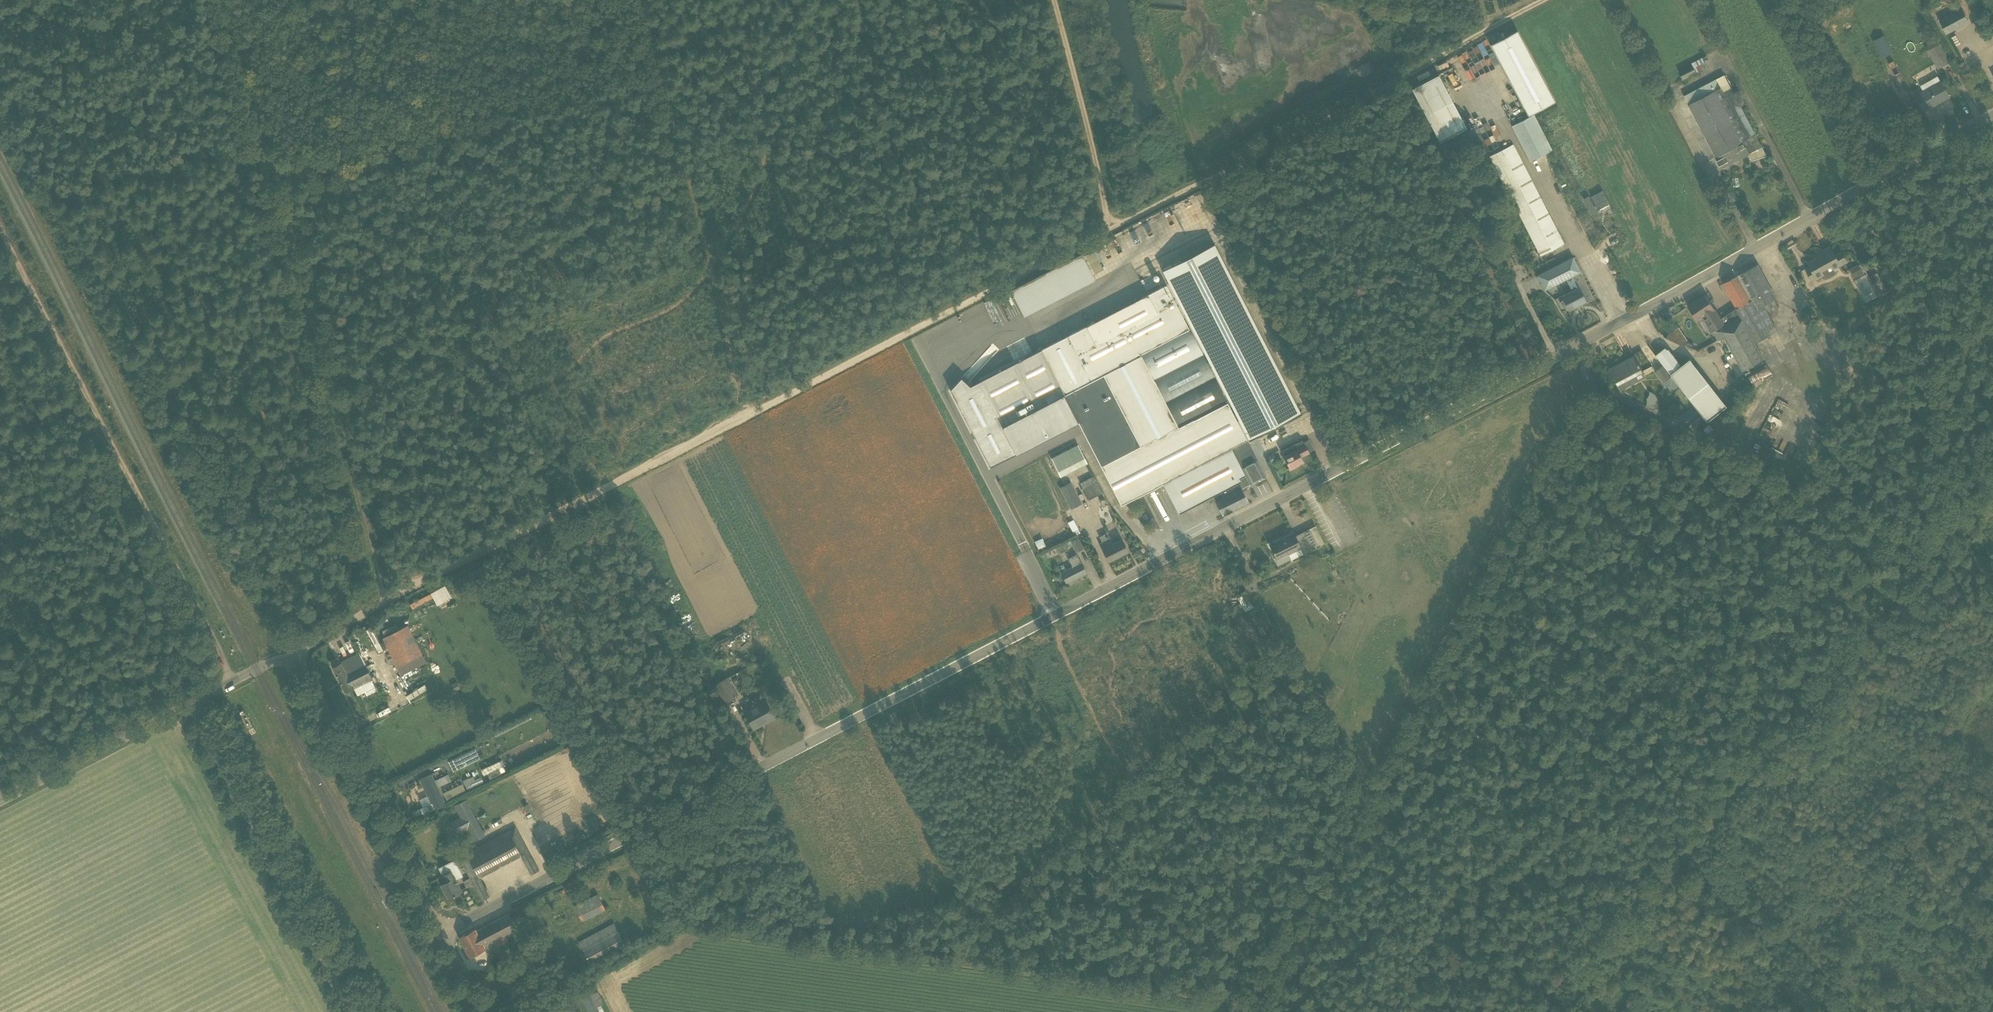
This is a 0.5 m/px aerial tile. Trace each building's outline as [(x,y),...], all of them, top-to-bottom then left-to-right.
[(1962,8),(1939,20),(1946,35),(1969,22),(1962,8)] [(1490,45),(1527,116),(1554,101),(1517,30),(1490,45)] [(1883,36),(1874,40),(1881,56),(1890,52),(1883,36)] [(1937,68),(1951,61),(1941,43),(1927,50),(1937,68)] [(1697,72),(1694,68),(1705,62),(1702,57),(1691,63),(1692,65),(1679,71),(1683,80),(1697,72)] [(1438,74),(1412,88),(1440,142),(1466,128),(1438,74)] [(1924,111),(1950,97),(1941,80),(1915,95),(1924,111)] [(1685,96),(1689,104),(1722,168),(1756,150),(1757,151),(1759,150),(1758,149),(1762,147),(1732,89),(1724,93),(1722,87),(1714,91),(1711,83),(1685,96)] [(1552,149),(1534,114),(1511,126),(1529,161),(1552,149)] [(1468,120),(1471,124),(1475,122),(1475,123),(1479,120),(1475,115),(1468,120)] [(1490,146),(1497,145),(1494,135),(1488,136),(1490,146)] [(1514,144),(1489,156),(1540,256),(1564,244),(1514,144)] [(1148,294),(1157,312),(1096,344),(1095,342),(1113,332),(1108,323),(1090,333),(1086,326),(1042,349),(1065,394),(1064,394),(1101,465),(1121,504),(1163,483),(1179,513),(1220,492),(1241,481),(1240,478),(1246,475),(1231,447),(1246,439),(1237,420),(1238,419),(1249,440),(1248,440),(1248,441),(1301,413),(1297,405),(1297,406),(1213,244),(1170,266),(1190,303),(1181,308),(1208,361),(1207,362),(1202,354),(1203,354),(1189,328),(1166,284),(1148,294)] [(1835,270),(1848,262),(1841,251),(1835,254),(1832,248),(1807,262),(1810,266),(1806,269),(1813,282),(1824,275),(1825,278),(1827,278),(1829,278),(1830,277),(1832,277),(1833,276),(1834,275),(1835,274),(1836,273),(1835,270)] [(1089,253),(1095,271),(1102,268),(1096,250),(1089,253)] [(1024,314),(1095,281),(1083,254),(1011,287),(1024,314)] [(1568,310),(1575,306),(1576,308),(1594,299),(1573,257),(1537,276),(1545,290),(1565,279),(1571,290),(1561,295),(1568,310)] [(1778,331),(1768,312),(1778,307),(1774,300),(1777,299),(1758,264),(1723,283),(1740,315),(1725,325),(1715,309),(1705,294),(1688,306),(1697,321),(1705,315),(1715,330),(1713,331),(1718,341),(1724,337),(1743,371),(1765,359),(1756,343),(1778,331)] [(1859,265),(1853,268),(1857,277),(1864,273),(1863,272),(1859,265)] [(1878,272),(1870,276),(1880,294),(1888,290),(1878,272)] [(1866,303),(1880,295),(1870,278),(1867,273),(1854,281),(1866,303)] [(1656,355),(1662,363),(1671,374),(1682,365),(1669,349),(1667,349),(1666,347),(1656,355)] [(1644,372),(1635,356),(1616,367),(1618,370),(1613,373),(1611,370),(1622,390),(1638,382),(1636,377),(1644,372)] [(1747,375),(1752,384),(1772,374),(1767,365),(1747,375)] [(1655,371),(1664,383),(1671,377),(1662,366),(1655,371)] [(1677,417),(1684,426),(1686,425),(1689,428),(1703,418),(1693,404),(1677,417)] [(1233,510),(1233,509),(1248,502),(1241,488),(1244,486),(1244,487),(1250,484),(1251,485),(1266,477),(1246,439),(1231,447),(1246,475),(1240,478),(1241,481),(1220,492),(1223,497),(1216,500),(1223,514),(1224,514),(1233,510)] [(1300,457),(1309,452),(1302,440),(1282,451),(1290,468),(1292,467),(1292,468),(1297,466),(1296,465),(1303,461),(1300,457)] [(1079,444),(1051,457),(1059,475),(1087,463),(1079,444)] [(1095,475),(1080,483),(1089,500),(1103,492),(1095,475)] [(1071,482),(1060,488),(1071,509),(1082,503),(1071,482)] [(1075,519),(1069,521),(1073,534),(1079,532),(1075,519)] [(1304,553),(1318,546),(1309,529),(1295,536),(1294,533),(1270,545),(1278,560),(1302,548),(1304,553)] [(1099,543),(1109,562),(1128,552),(1122,539),(1113,543),(1108,532),(1100,536),(1102,542),(1099,543)] [(1076,552),(1084,548),(1078,537),(1071,541),(1076,552)] [(1067,584),(1087,573),(1077,554),(1069,559),(1072,566),(1061,572),(1067,584)] [(445,584),(430,592),(437,605),(452,596),(445,584)] [(433,598),(431,593),(410,604),(412,608),(433,598)] [(1253,607),(1248,599),(1241,603),(1246,611),(1253,607)] [(382,631),(384,635),(399,628),(397,624),(382,631)] [(383,638),(401,675),(427,661),(408,625),(383,638)] [(359,653),(333,667),(346,692),(354,688),(358,696),(376,687),(372,679),(359,653)] [(724,703),(737,696),(728,678),(714,685),(724,703)] [(457,681),(451,685),(454,691),(460,688),(457,681)] [(1307,698),(1322,705),(1326,697),(1312,690),(1307,698)] [(745,711),(754,728),(774,717),(765,701),(745,711)] [(568,738),(575,734),(566,716),(559,720),(568,738)] [(368,751),(375,748),(372,741),(365,745),(368,751)] [(448,761),(454,772),(480,758),(475,748),(448,761)] [(426,814),(434,809),(447,804),(433,774),(420,780),(416,782),(416,783),(407,787),(410,794),(420,789),(419,787),(423,785),(431,803),(423,807),(426,814)] [(470,782),(469,778),(463,780),(467,790),(484,782),(481,777),(475,780),(470,782)] [(443,792),(446,800),(467,790),(463,782),(443,792)] [(468,798),(454,804),(460,817),(451,820),(457,834),(467,829),(472,841),(484,836),(468,798)] [(526,813),(532,811),(531,808),(529,808),(527,804),(523,806),(526,813)] [(484,900),(489,896),(479,878),(522,855),(527,865),(532,874),(539,870),(534,862),(516,827),(459,858),(482,901),(484,900)] [(569,847),(588,839),(586,833),(573,838),(572,834),(565,837),(569,847)] [(462,875),(458,868),(442,876),(445,882),(442,884),(449,898),(462,891),(455,878),(462,875)] [(598,894),(574,906),(582,922),(606,910),(598,894)] [(517,930),(508,914),(476,930),(476,929),(460,937),(470,957),(486,948),(485,947),(517,930)] [(614,923),(579,942),(592,966),(627,947),(614,923)] [(524,998),(531,995),(529,990),(522,993),(524,998)] [(591,994),(582,998),(589,1011),(599,1011),(591,994)]
